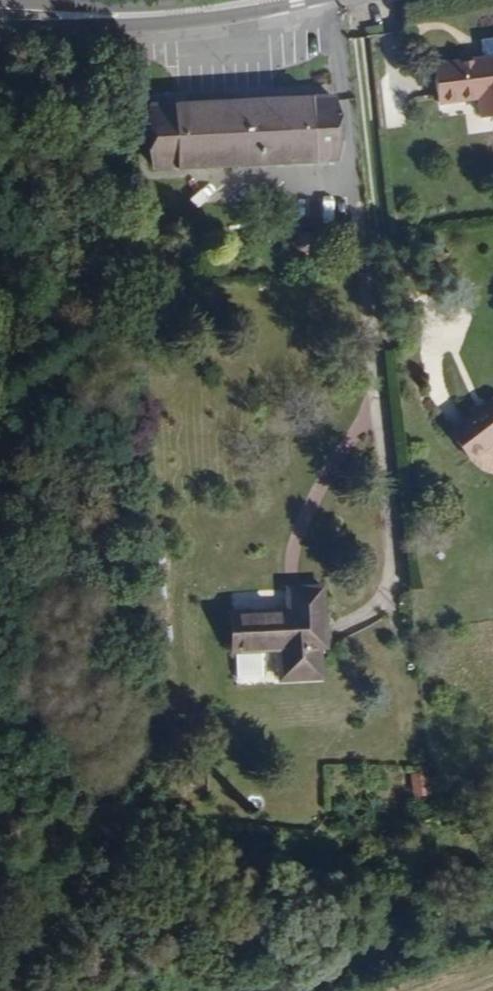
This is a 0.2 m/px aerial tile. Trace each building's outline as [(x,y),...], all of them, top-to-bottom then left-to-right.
[(435,65),(439,105),(477,100),(478,118),(492,116),(492,38),(479,40),(481,59),(435,65)] [(338,152),(334,89),(152,99),(155,162),(338,152)] [(322,247),(320,243),(317,239),(312,237),(307,236),(302,238),(298,241),(295,245),(295,250),(296,255),(298,259),(302,262),(307,264),(312,263),(317,261),(320,257),(322,252),(322,247)] [(449,433),(470,462),(492,443),(492,398),(449,433)] [(323,583),(297,584),(287,584),(288,608),(230,609),(231,648),(278,647),(279,676),(320,675),(319,643),(324,643),(323,583)] [(433,795),(431,776),(417,777),(419,797),(433,795)]
